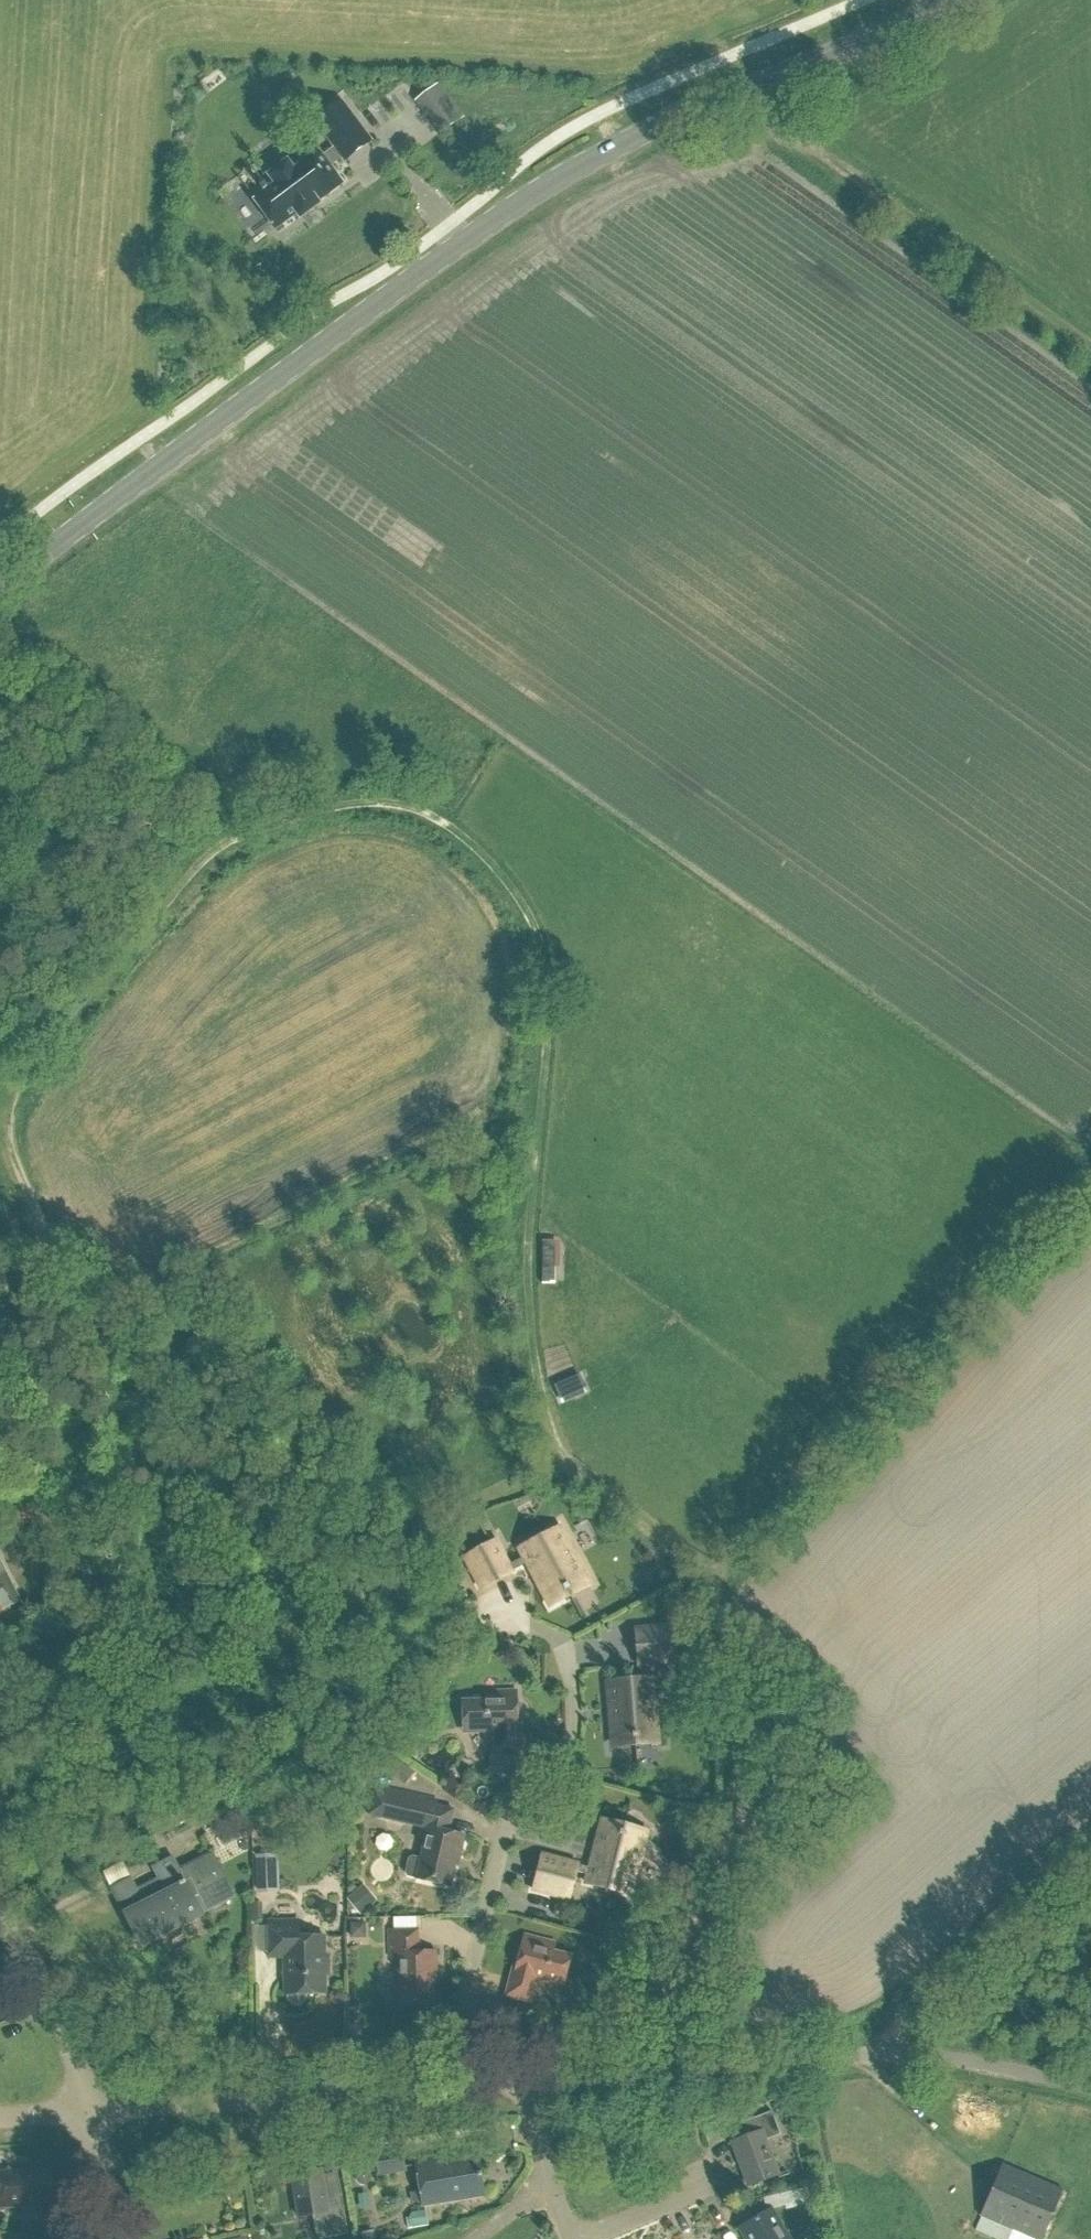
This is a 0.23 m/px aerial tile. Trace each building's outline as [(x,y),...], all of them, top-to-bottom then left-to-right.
[(438,85),(417,101),(433,123),(454,107),(438,85)] [(329,168),(341,159),(344,163),(370,143),(341,104),(315,124),(334,149),(322,159),(313,147),(288,166),(286,164),(268,177),(272,182),(251,198),(275,230),(296,214),(299,218),(317,205),(315,203),(341,184),(329,168)] [(380,106),(362,119),(375,137),(393,124),(380,106)] [(557,1278),(558,1250),(541,1250),(541,1278),(557,1278)] [(515,1572),(514,1570),(523,1565),(547,1610),(593,1586),(560,1524),(515,1548),(521,1558),(510,1564),(496,1537),(482,1545),(471,1523),(459,1530),(470,1552),(462,1556),(480,1591),(515,1572)] [(23,1603),(0,1557),(0,1616),(23,1603)] [(82,1600),(94,1591),(87,1581),(74,1590),(82,1600)] [(646,1679),(645,1661),(671,1659),(668,1627),(637,1630),(642,1679),(608,1682),(614,1748),(658,1744),(653,1678),(646,1679)] [(517,1716),(517,1691),(486,1691),(486,1700),(473,1700),(473,1699),(461,1699),(461,1705),(463,1705),(464,1729),(487,1729),(487,1732),(494,1732),(495,1756),(522,1756),(521,1716),(517,1716)] [(460,1859),(465,1836),(448,1832),(454,1810),(437,1806),(438,1800),(376,1786),(369,1817),(419,1829),(417,1837),(425,1839),(421,1859),(414,1858),(410,1860),(407,1874),(408,1878),(416,1879),(450,1887),(457,1859),(460,1859)] [(543,1855),(534,1890),(567,1898),(574,1871),(589,1875),(586,1884),(630,1895),(644,1839),(627,1835),(628,1833),(624,1832),(625,1825),(603,1819),(591,1867),(543,1855)] [(234,1898),(210,1852),(185,1865),(180,1855),(153,1869),(159,1880),(137,1891),(131,1880),(113,1889),(142,1945),(234,1898)] [(280,1855),(257,1855),(258,1895),(281,1894),(280,1855)] [(364,1888),(347,1902),(360,1917),(376,1903),(364,1888)] [(262,1904),(250,1904),(251,1922),(262,1921),(262,1904)] [(588,1906),(584,1924),(599,1927),(603,1909),(588,1906)] [(299,1937),(298,1921),(268,1922),(269,1953),(284,1953),(285,1995),(288,1995),(289,1999),(292,2002),(295,2004),(299,2004),(302,2002),(305,1999),(306,1995),(326,1995),(326,1976),(329,1976),(329,1956),(325,1956),(325,1937),(299,1937)] [(364,1924),(351,1924),(351,1939),(365,1939),(364,1924)] [(419,1953),(418,1930),(389,1931),(390,1957),(399,1965),(400,2006),(435,2005),(434,1976),(437,1976),(436,1952),(419,1953)] [(266,1933),(250,1933),(249,1961),(266,1961),(266,1933)] [(561,1953),(553,1951),(555,1943),(525,1935),(519,1960),(515,1959),(506,1997),(532,2004),(538,1981),(545,1982),(546,1979),(564,1984),(570,1960),(572,1961),(574,1955),(562,1951),(561,1953)] [(629,1952),(626,1963),(639,1966),(641,1955),(629,1952)] [(748,2184),(779,2173),(765,2138),(780,2132),(771,2110),(743,2121),(748,2134),(731,2141),(748,2184)] [(382,2144),(403,2140),(402,2133),(381,2137),(382,2144)] [(347,2166),(375,2161),(373,2146),(345,2151),(347,2166)] [(378,2177),(407,2172),(404,2153),(375,2158),(378,2177)] [(441,2165),(440,2157),(413,2162),(421,2208),(482,2197),(476,2159),(441,2165)] [(1065,2193),(1005,2167),(982,2218),(1028,2238),(1044,2238),(1065,2193)] [(37,2170),(0,2172),(0,2209),(21,2208),(21,2204),(53,2202),(50,2172),(37,2173),(37,2170)] [(293,2175),(300,2219),(315,2216),(318,2238),(325,2238),(349,2235),(343,2195),(327,2198),(322,2170),(293,2175)] [(771,2207),(740,2227),(747,2238),(792,2238),(771,2207)] [(374,2231),(361,2233),(363,2238),(375,2238),(374,2231)]
